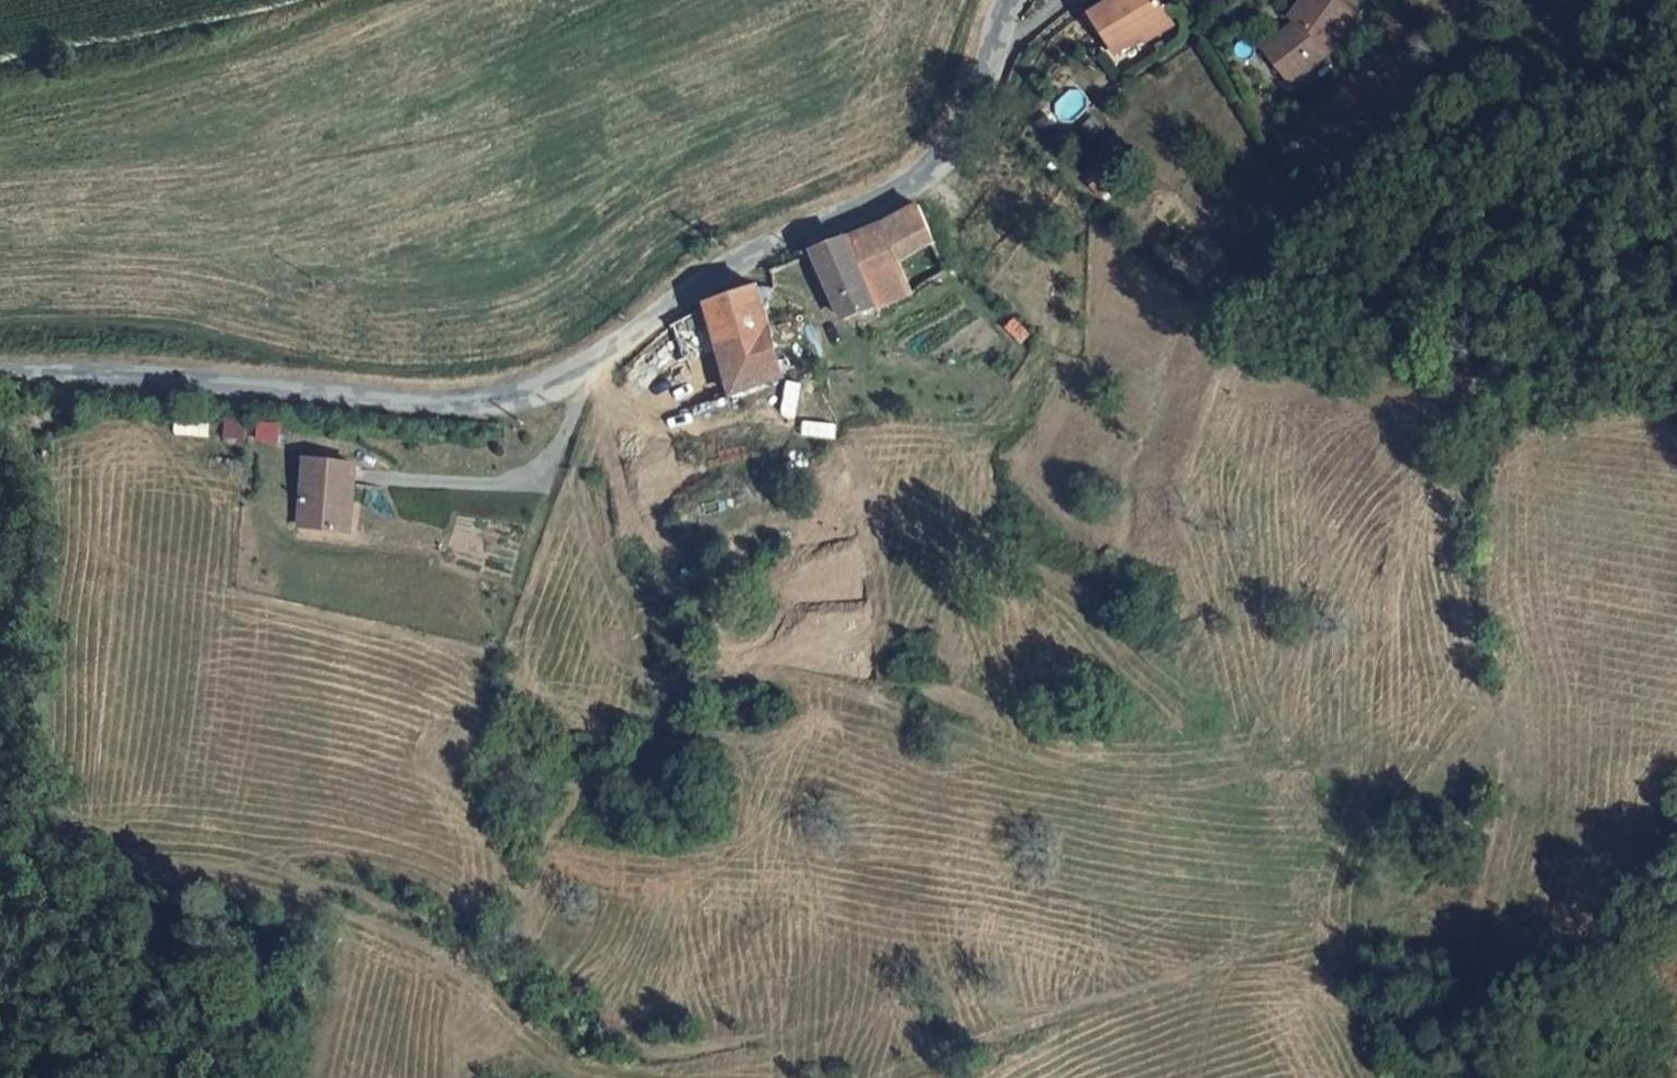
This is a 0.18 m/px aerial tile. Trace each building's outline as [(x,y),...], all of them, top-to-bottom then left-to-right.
[(1170,25),(1156,0),(1120,0),(1091,17),(1115,57),(1170,25)] [(1265,56),(1291,87),(1329,57),(1358,20),(1332,0),(1309,0),(1291,23),(1303,33),(1294,41),(1289,36),(1265,56)] [(897,266),(931,247),(917,210),(870,233),(812,258),(843,324),(910,297),(897,266)] [(790,380),(759,292),(708,314),(739,402),(790,380)] [(351,463),(302,455),(293,520),(341,528),(351,463)]
